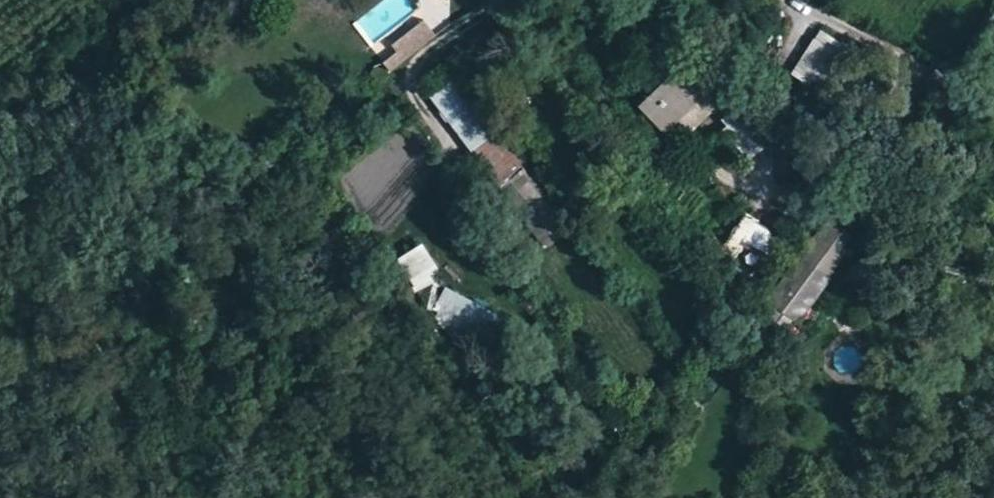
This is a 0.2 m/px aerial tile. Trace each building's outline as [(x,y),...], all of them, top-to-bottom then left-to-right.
[(382,60),(389,70),(435,35),(424,20),(394,43),(398,48),(382,60)] [(794,73),(836,96),(860,53),(818,30),(794,73)] [(672,54),(654,71),(664,83),(654,93),(674,114),(705,84),(684,62),(682,64),(672,54)] [(433,91),(466,151),(500,133),(467,72),(433,91)] [(747,157),(763,147),(739,108),(723,118),(747,157)] [(477,153),(502,183),(525,164),(499,135),(477,153)] [(748,212),(724,246),(739,256),(747,244),(763,255),(779,233),(748,212)] [(858,238),(826,217),(769,300),(802,322),(858,238)] [(424,243),(399,258),(419,291),(444,275),(424,243)] [(462,318),(457,333),(500,347),(512,315),(443,291),(437,309),(462,318)]
